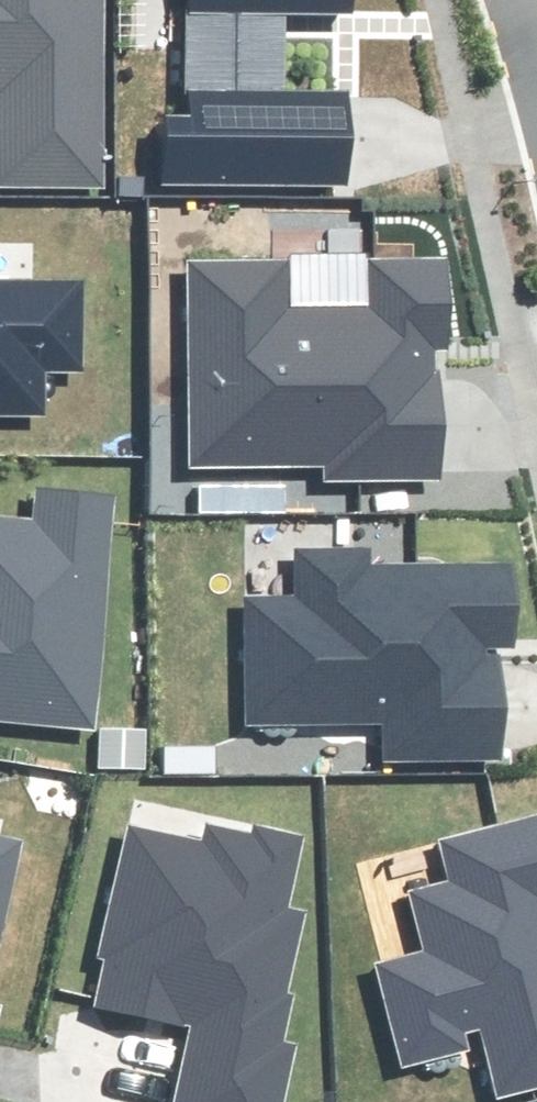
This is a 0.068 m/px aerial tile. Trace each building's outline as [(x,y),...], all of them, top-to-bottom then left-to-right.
[(101,186),(101,0),(0,0),(0,187),(101,186)] [(165,180),(347,183),(348,93),(281,92),(283,12),(350,13),(350,0),(190,0),(188,117),(166,116),(165,180)] [(371,260),(189,261),(190,466),(328,465),(328,478),(439,477),(438,344),(449,344),(448,260),(371,260)] [(45,417),(45,369),(78,368),(77,282),(0,282),(0,417),(45,417)] [(92,729),(113,496),(37,490),(35,521),(0,517),(0,720),(92,729)] [(293,597),(246,598),(247,723),(385,722),(385,757),(500,756),(499,644),(514,644),(514,565),(369,566),(369,550),(292,551),(293,597)] [(443,838),(455,883),(411,894),(426,955),(380,966),(405,1065),(488,1044),(501,1097),(536,1088),(536,815),(443,838)] [(127,827),(100,959),(107,961),(98,1007),(192,1026),(177,1101),(282,1101),(293,1047),(283,1045),(293,994),(286,992),(302,914),(288,911),(303,835),(255,826),(253,836),(206,827),(203,842),(127,827)] [(17,842),(0,839),(0,922),(17,842)]
